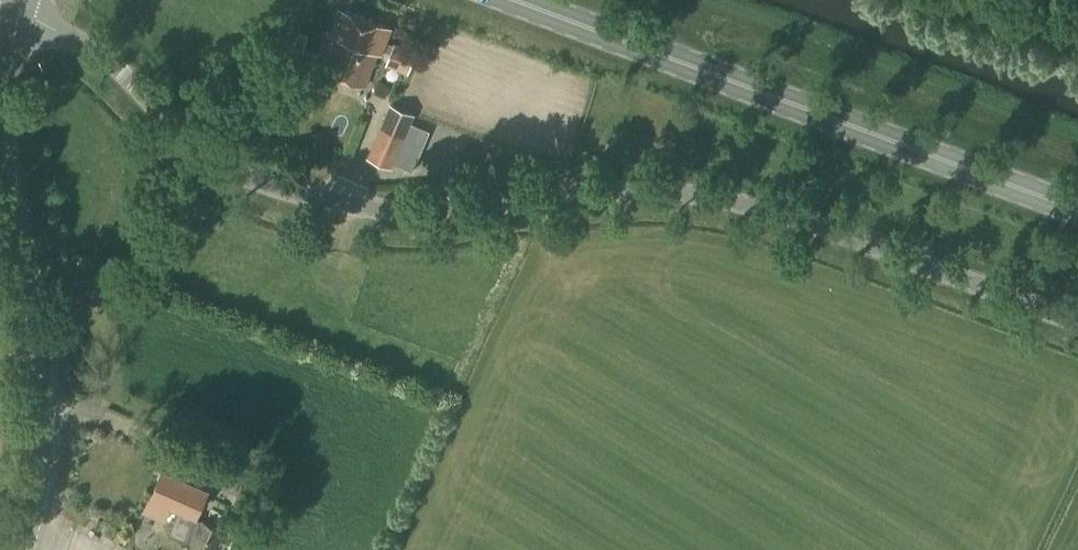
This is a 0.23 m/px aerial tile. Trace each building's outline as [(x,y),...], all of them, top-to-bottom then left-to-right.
[(391,27),(339,8),(329,33),(330,34),(317,69),(365,87),(378,52),(381,54),(391,27)] [(392,63),(419,72),(426,50),(400,41),(392,63)] [(392,167),(414,114),(390,104),(368,157),(392,167)] [(179,470),(177,475),(162,469),(144,511),(163,520),(170,503),(178,507),(166,535),(183,542),(182,543),(189,547),(197,549),(216,549),(224,529),(197,517),(199,514),(197,512),(210,483),(179,470)]
